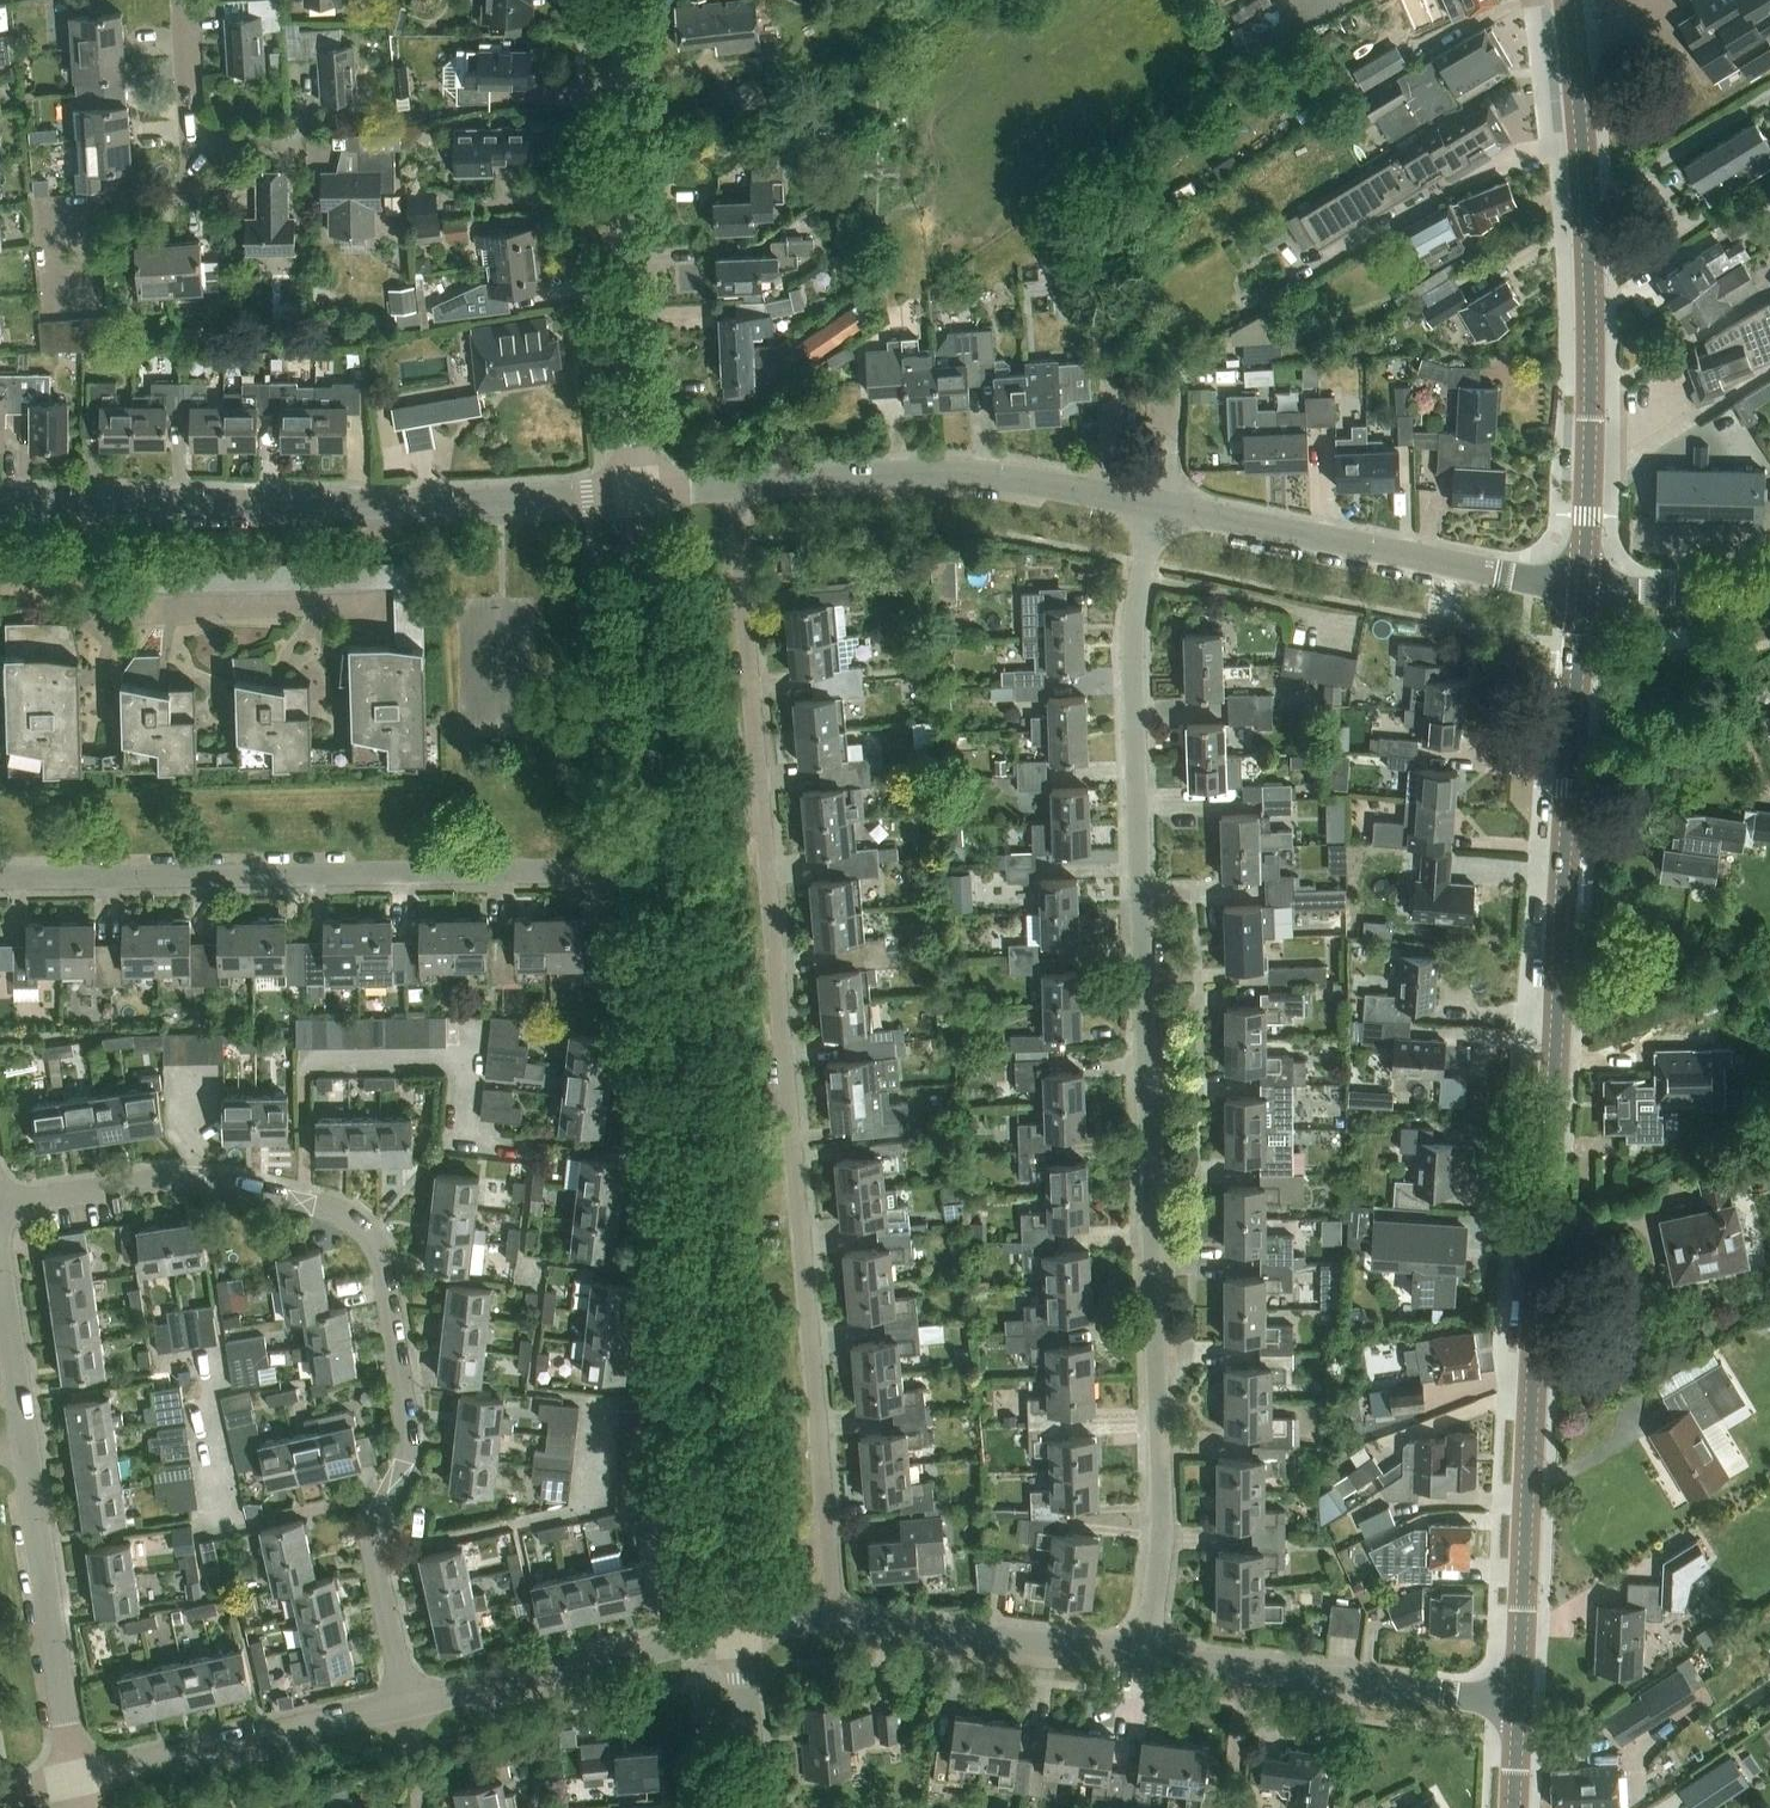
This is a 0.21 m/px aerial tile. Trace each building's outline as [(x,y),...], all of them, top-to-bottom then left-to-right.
[(281,29),(279,0),(249,0),(250,17),(226,19),(230,71),(266,69),(263,30),(281,29)] [(532,0),(487,0),(486,19),(532,20),(532,0)] [(1454,20),(1499,1),(1499,0),(1445,0),(1454,20)] [(1701,11),(1682,23),(1716,79),(1744,63),(1752,76),(1769,66),(1769,0),(1695,0),(1701,11)] [(718,55),(761,50),(756,1),(676,9),(680,48),(717,44),(718,55)] [(1243,48),(1284,32),(1274,5),(1232,21),(1243,48)] [(395,6),(390,22),(405,27),(410,11),(395,6)] [(72,16),(74,47),(125,44),(123,12),(72,16)] [(322,100),(358,97),(354,45),(342,46),(341,27),(300,30),(302,58),(319,57),(322,100)] [(1368,124),(1377,118),(1391,141),(1423,121),(1462,98),(1462,99),(1511,69),(1486,28),(1437,57),(1446,72),(1428,83),(1418,65),(1337,114),(1350,135),(1368,124)] [(1329,32),(1317,40),(1324,53),(1337,44),(1329,32)] [(11,61),(8,34),(0,35),(0,62),(11,61)] [(445,65),(444,85),(457,97),(457,103),(490,104),(491,86),(531,87),(531,84),(532,49),(502,48),(502,42),(480,42),(480,47),(468,47),(468,49),(458,49),(458,54),(445,65)] [(125,44),(74,47),(76,79),(127,75),(125,44)] [(1364,89),(1407,63),(1396,45),(1353,71),(1364,89)] [(282,52),(270,52),(271,67),(283,67),(282,52)] [(395,96),(410,94),(407,65),(392,66),(395,96)] [(741,117),(767,100),(752,77),(726,94),(741,117)] [(78,107),(80,139),(131,135),(129,103),(78,107)] [(425,122),(423,107),(398,111),(400,125),(425,122)] [(1439,129),(1420,140),(1416,134),(1397,146),(1399,148),(1401,152),(1333,193),(1299,213),(1287,220),(1304,248),(1315,241),(1320,249),(1354,228),(1446,173),(1451,181),(1492,156),(1487,148),(1487,147),(1502,138),(1487,113),(1484,115),(1481,110),(1442,133),(1439,129)] [(1713,148),(1686,165),(1701,189),(1697,192),(1701,199),(1705,196),(1710,206),(1769,169),(1769,144),(1756,122),(1713,148)] [(456,126),(457,148),(457,176),(492,176),(492,162),(529,162),(529,148),(529,128),(513,128),(513,126),(501,126),(501,128),(492,128),(492,125),(456,126)] [(80,139),(82,169),(78,169),(79,188),(102,186),(101,169),(133,167),(131,135),(80,139)] [(395,190),(395,149),(361,149),(361,166),(361,172),(337,173),(326,173),(326,207),(330,207),(330,234),(376,233),(376,207),(384,207),(384,190),(395,190)] [(261,218),(259,218),(247,218),(247,254),(295,254),(295,218),(291,218),(291,169),(259,169),(259,205),(261,205),(261,218)] [(48,179),(34,180),(35,196),(49,195),(49,192),(48,179)] [(768,201),(784,200),(783,181),(752,183),(753,201),(716,202),(717,232),(754,230),(754,216),(769,215),(768,201)] [(1418,259),(1426,255),(1446,244),(1460,236),(1462,235),(1461,232),(1471,228),(1472,231),(1492,223),(1488,214),(1516,203),(1508,181),(1458,200),(1459,201),(1449,205),(1449,204),(1408,226),(1401,230),(1418,259)] [(410,224),(440,221),(437,192),(428,193),(427,185),(407,187),(410,224)] [(1732,239),(1758,223),(1748,207),(1722,223),(1732,239)] [(444,216),(444,235),(468,235),(468,216),(444,216)] [(1282,222),(1260,235),(1269,249),(1290,236),(1282,222)] [(441,240),(440,224),(411,226),(412,243),(441,240)] [(496,244),(498,262),(538,257),(535,227),(477,234),(478,246),(496,244)] [(814,239),(788,240),(773,241),(773,255),(719,258),(720,290),(763,288),(763,277),(772,277),(780,272),(780,269),(790,269),(790,268),(798,267),(798,254),(815,254),(814,239)] [(172,293),(204,291),(221,290),(220,261),(203,262),(202,240),(169,242),(172,293)] [(139,294),(172,293),(169,242),(137,243),(139,294)] [(1719,242),(1659,280),(1674,303),(1716,278),(1735,266),(1742,262),(1744,260),(1751,256),(1744,244),(1736,249),(1727,255),(1719,242)] [(844,249),(832,257),(839,268),(851,261),(844,249)] [(424,256),(415,257),(416,271),(430,269),(429,260),(424,256)] [(538,257),(498,262),(500,282),(483,284),(484,296),(542,289),(538,257)] [(1716,278),(1674,303),(1689,328),(1757,286),(1742,262),(1735,266),(1716,278)] [(1519,300),(1507,280),(1469,302),(1454,276),(1422,295),(1429,307),(1423,310),(1432,325),(1459,309),(1478,340),(1488,334),(1489,336),(1508,325),(1503,317),(1510,313),(1507,307),(1519,300)] [(390,289),(392,313),(417,311),(415,287),(390,289)] [(752,316),(721,318),(723,349),(754,348),(753,333),(774,332),(773,317),(795,312),(806,309),(801,288),(790,290),(791,297),(766,302),(768,316),(752,316)] [(875,320),(864,302),(801,342),(813,360),(875,320)] [(1699,362),(1687,366),(1687,368),(1695,389),(1691,392),(1697,406),(1701,404),(1715,399),(1714,395),(1724,391),(1723,387),(1756,372),(1755,369),(1769,362),(1769,302),(1767,303),(1705,342),(1710,352),(1699,357),(1696,349),(1694,349),(1699,362)] [(1243,361),(1310,357),(1309,346),(1299,347),(1298,338),(1281,340),(1278,305),(1232,331),(1233,343),(1242,343),(1243,361)] [(97,317),(99,347),(111,346),(109,316),(97,317)] [(83,318),(85,348),(99,347),(97,317),(83,318)] [(68,320),(71,349),(85,348),(83,318),(68,320)] [(546,318),(469,329),(479,393),(500,390),(500,387),(555,379),(552,363),(561,362),(557,337),(549,338),(546,318)] [(54,321),(57,350),(71,349),(68,320),(54,321)] [(57,350),(54,321),(39,322),(41,351),(57,350)] [(260,325),(242,325),(242,345),(261,344),(260,325)] [(993,330),(979,331),(982,373),(995,372),(999,425),(1031,423),(1027,374),(1012,376),(1011,364),(1004,358),(995,359),(993,330)] [(935,348),(939,407),(970,404),(968,374),(982,373),(979,331),(949,334),(949,336),(936,350),(935,348)] [(228,337),(212,337),(212,352),(228,353),(228,337)] [(889,350),(868,352),(870,393),(906,390),(907,409),(939,407),(935,348),(920,349),(919,339),(888,341),(889,350)] [(754,348),(723,349),(725,397),(748,397),(755,391),(754,379),(755,379),(754,366),(777,365),(794,353),(795,349),(789,340),(776,347),(754,348)] [(19,353),(18,369),(29,369),(29,353),(19,353)] [(1446,386),(1461,387),(1458,433),(1440,432),(1440,439),(1459,440),(1458,452),(1491,453),(1492,436),(1495,436),(1498,388),(1480,387),(1481,367),(1449,366),(1423,358),(1418,373),(1446,383),(1446,386)] [(1041,361),(1027,363),(1027,374),(1031,423),(1062,420),(1061,408),(1060,397),(1071,396),(1071,400),(1092,399),(1089,362),(1058,364),(1058,360),(1041,361)] [(1275,380),(1275,365),(1245,366),(1245,382),(1275,380)] [(5,446),(5,412),(18,412),(18,375),(0,375),(0,446),(5,446)] [(18,375),(18,412),(33,412),(33,446),(69,446),(69,404),(51,404),(51,380),(34,380),(34,375),(18,375)] [(102,447),(135,447),(135,394),(134,394),(134,404),(116,403),(117,381),(90,381),(89,410),(102,410),(102,447)] [(153,394),(135,394),(135,447),(167,448),(168,411),(180,411),(180,382),(154,381),(153,394)] [(225,448),(226,405),(208,405),(208,382),(180,382),(180,411),(194,411),(193,448),(225,448)] [(271,412),(271,383),(243,382),(243,392),(226,392),(226,405),(225,448),(257,449),(257,412),(271,412)] [(315,449),(316,405),(297,405),(298,383),(271,383),(271,412),(283,412),(283,449),(315,449)] [(316,405),(315,449),(348,449),(348,412),(360,412),(361,383),(333,383),(333,406),(316,405)] [(1410,386),(1397,387),(1399,413),(1411,412),(1410,386)] [(479,393),(393,408),(396,427),(404,426),(432,421),(482,413),(479,393)] [(1257,395),(1227,396),(1229,438),(1245,437),(1246,470),(1278,469),(1276,432),(1275,412),(1257,412),(1257,395)] [(1335,395),(1320,396),(1322,426),(1337,425),(1335,395)] [(1320,396),(1306,396),(1307,411),(1307,427),(1322,426),(1320,396)] [(1745,400),(1735,406),(1748,428),(1758,422),(1745,400)] [(1307,411),(1275,412),(1276,432),(1278,469),(1309,468),(1308,427),(1307,427),(1307,411)] [(1412,413),(1398,414),(1399,443),(1414,443),(1414,438),(1412,413)] [(1353,437),(1336,438),(1338,488),(1369,487),(1368,449),(1368,440),(1368,436),(1367,436),(1366,425),(1352,425),(1353,437)] [(1440,439),(1414,438),(1414,443),(1414,444),(1418,444),(1418,448),(1439,449),(1440,439)] [(1459,440),(1440,439),(1439,449),(1438,473),(1456,474),(1455,504),(1503,507),(1505,470),(1490,469),(1491,453),(1458,452),(1459,440)] [(1383,440),(1368,440),(1368,449),(1369,487),(1401,486),(1400,449),(1383,449),(1383,440)] [(1764,514),(1764,470),(1709,469),(1709,446),(1695,445),(1695,469),(1659,468),(1658,512),(1764,514)] [(956,561),(932,562),(932,572),(956,571),(956,561)] [(393,570),(394,582),(422,582),(422,569),(393,570)] [(394,582),(394,595),(422,594),(422,582),(394,582)] [(785,609),(788,642),(847,637),(847,635),(844,604),(854,603),(852,589),(812,592),(814,607),(785,609)] [(394,595),(394,607),(423,606),(422,594),(394,595)] [(394,607),(394,619),(423,618),(423,606),(394,607)] [(1041,607),(1023,607),(1024,625),(1024,639),(1083,637),(1082,606),(1041,607)] [(394,619),(395,631),(424,631),(423,618),(394,619)] [(10,771),(427,759),(424,643),(395,644),(390,643),(350,644),(353,745),(332,748),(312,745),(310,681),(272,682),(272,671),(262,656),(232,656),(237,688),(238,747),(218,751),(197,749),(195,684),(158,685),(161,655),(134,656),(122,673),(124,751),(103,755),(83,752),(80,656),(73,622),(53,621),(6,622),(10,771)] [(395,631),(395,644),(424,643),(424,631),(395,631)] [(1184,635),(1185,666),(1222,665),(1221,633),(1184,635)] [(821,686),(861,682),(860,667),(849,668),(848,660),(852,659),(851,655),(854,654),(853,648),(856,648),(856,643),(860,642),(859,634),(847,635),(847,637),(788,642),(791,674),(820,672),(821,686)] [(1083,637),(1024,639),(1024,655),(1035,655),(1035,668),(1044,668),(1044,670),(1047,670),(1084,669),(1083,637)] [(1281,671),(1295,674),(1301,646),(1287,643),(1281,671)] [(1399,643),(1398,663),(1405,663),(1415,664),(1413,680),(1411,709),(1462,712),(1465,681),(1447,680),(1448,665),(1436,664),(1437,646),(1399,643)] [(1295,674),(1309,677),(1314,649),(1301,646),(1295,674)] [(1314,649),(1309,677),(1322,680),(1328,652),(1314,649)] [(1322,680),(1336,683),(1342,655),(1328,652),(1322,680)] [(1336,683),(1350,686),(1356,658),(1342,655),(1336,683)] [(1222,665),(1185,666),(1186,698),(1223,696),(1222,665)] [(1015,669),(1003,669),(1003,686),(1015,686),(1044,685),(1044,670),(1044,668),(1035,668),(1015,669)] [(862,696),(861,682),(821,686),(822,699),(794,702),(797,733),(845,729),(842,698),(862,696)] [(1324,684),(1323,703),(1340,704),(1341,686),(1324,684)] [(1003,686),(991,686),(991,698),(1045,696),(1044,685),(1015,686),(1003,686)] [(1229,693),(1229,711),(1272,709),(1272,693),(1229,693)] [(1032,731),(1087,729),(1086,698),(1049,699),(1049,716),(1032,716),(1032,731)] [(1272,709),(1229,711),(1229,722),(1258,722),(1258,726),(1273,726),(1273,721),(1281,721),(1281,711),(1272,711),(1272,709)] [(1405,709),(1404,721),(1425,723),(1423,741),(1460,744),(1462,712),(1411,709),(1405,709)] [(1188,726),(1189,758),(1226,756),(1225,725),(1188,726)] [(845,729),(797,733),(800,764),(800,765),(828,762),(830,776),(870,772),(870,771),(868,758),(863,758),(861,741),(846,742),(845,729)] [(1087,729),(1032,731),(1033,744),(1050,744),(1051,762),(1088,761),(1087,729)] [(957,734),(944,735),(944,747),(952,747),(957,742),(957,734)] [(1388,753),(1416,755),(1418,738),(1380,736),(1379,751),(1383,752),(1383,753),(1388,753)] [(1328,752),(1327,785),(1348,786),(1350,753),(1328,752)] [(1416,755),(1388,753),(1387,767),(1415,769),(1416,755)] [(1305,755),(1291,756),(1291,768),(1306,767),(1305,755)] [(883,770),(881,756),(868,758),(870,771),(883,770)] [(1241,756),(1226,756),(1189,758),(1190,789),(1227,788),(1242,787),(1241,756)] [(1017,760),(1018,777),(1046,776),(1045,759),(1017,760)] [(1006,774),(1006,760),(995,760),(996,775),(1006,774)] [(1410,768),(1407,800),(1455,803),(1457,772),(1410,768)] [(854,819),(853,814),(865,813),(863,787),(871,786),(870,772),(830,776),(831,790),(803,792),(805,824),(854,819)] [(1046,789),(1046,776),(1018,777),(1018,789),(1046,789)] [(1263,785),(1263,801),(1292,800),(1292,783),(1263,785)] [(1052,789),(1053,821),(1090,820),(1089,788),(1052,789)] [(1292,800),(1263,801),(1264,813),(1293,812),(1292,800)] [(1455,803),(1407,800),(1406,823),(1375,821),(1373,844),(1445,849),(1446,834),(1453,835),(1455,803)] [(1745,810),(1743,823),(1701,816),(1671,811),(1662,873),(1712,880),(1717,845),(1740,849),(1740,844),(1752,846),(1753,839),(1769,842),(1769,837),(1769,814),(1745,810)] [(1223,847),(1260,846),(1269,846),(1293,845),(1293,830),(1259,831),(1259,815),(1222,816),(1223,847)] [(837,853),(838,868),(878,864),(878,862),(878,860),(899,858),(897,847),(891,848),(877,849),(877,848),(856,850),(854,819),(805,824),(808,855),(837,853)] [(1090,820),(1053,821),(1040,822),(1041,853),(1054,853),(1091,851),(1090,820)] [(1261,878),(1260,860),(1269,860),(1269,846),(1260,846),(1223,847),(1224,879),(1261,878)] [(997,869),(1007,869),(1036,867),(1035,851),(1007,852),(1007,853),(997,853),(997,869)] [(1472,924),(1475,885),(1450,883),(1452,854),(1423,852),(1421,880),(1417,880),(1414,919),(1472,924)] [(879,877),(878,864),(838,868),(839,880),(811,883),(814,914),(862,910),(859,879),(879,877)] [(1036,867),(1007,869),(1007,881),(1036,880),(1036,867)] [(969,874),(950,875),(951,892),(970,891),(969,874)] [(1266,890),(1296,889),(1295,877),(1295,875),(1266,876),(1266,890)] [(1040,881),(1041,912),(1078,911),(1077,879),(1040,881)] [(1296,889),(1266,890),(1267,904),(1294,903),(1294,907),(1345,906),(1344,887),(1322,888),(1296,889)] [(1226,939),(1263,937),(1275,937),(1273,906),(1262,906),(1225,907),(1226,939)] [(865,940),(862,910),(814,914),(817,946),(845,943),(847,957),(910,951),(910,950),(899,951),(899,950),(886,951),(885,938),(865,940)] [(1078,911),(1041,912),(1042,944),(1079,942),(1078,911)] [(517,948),(503,948),(503,981),(527,980),(526,966),(551,966),(550,917),(517,917),(517,948)] [(550,917),(551,966),(575,966),(575,980),(600,980),(599,946),(584,947),(584,917),(550,917)] [(422,949),(408,949),(408,981),(432,981),(432,967),(455,967),(455,918),(422,918),(422,949)] [(488,918),(455,918),(455,967),(479,967),(479,981),(503,981),(503,948),(488,948),(488,918)] [(312,982),(360,982),(359,919),(327,920),(327,950),(312,950),(312,982)] [(360,982),(384,982),(408,981),(408,949),(393,949),(392,919),(359,919),(360,982)] [(1338,919),(1331,926),(1331,935),(1347,934),(1347,919),(1338,919)] [(220,951),(206,951),(206,983),(230,983),(230,969),(254,968),(253,920),(220,921),(220,951)] [(253,920),(254,968),(279,968),(279,983),(302,983),(302,950),(287,950),(287,920),(253,920)] [(125,952),(111,952),(111,985),(134,984),(134,970),(159,970),(159,921),(124,922),(125,952)] [(191,921),(159,921),(159,970),(183,970),(183,984),(206,983),(206,951),(191,951),(191,921)] [(39,971),(63,971),(63,922),(30,923),(30,953),(15,953),(15,986),(39,985),(39,971)] [(97,922),(63,922),(63,971),(87,970),(87,985),(111,985),(111,952),(97,952),(97,922)] [(1263,937),(1226,939),(1227,970),(1264,969),(1263,937)] [(1009,943),(1009,958),(1038,957),(1038,942),(1009,943)] [(877,980),(876,968),(901,966),(900,960),(911,960),(910,951),(847,957),(848,971),(819,973),(822,1005),(870,1000),(869,981),(877,980)] [(1399,996),(1377,994),(1365,993),(1363,1019),(1411,1023),(1412,1006),(1435,1008),(1438,959),(1402,956),(1399,996)] [(1038,957),(1009,958),(1009,962),(1010,972),(1010,973),(1038,972),(1038,957)] [(1009,962),(999,962),(999,973),(1010,972),(1009,962)] [(1326,979),(1326,964),(1269,965),(1269,981),(1326,979)] [(1067,971),(1043,972),(1045,1004),(1081,1003),(1080,971),(1067,971)] [(1346,982),(1333,982),(1333,997),(1346,997),(1346,982)] [(1304,993),(1294,993),(1261,993),(1261,1007),(1227,1007),(1227,1039),(1266,1039),(1266,1021),(1294,1021),(1294,1015),(1304,1015),(1304,993)] [(873,1031),(870,1000),(822,1005),(825,1036),(854,1033),(855,1047),(905,1043),(905,1038),(895,1039),(894,1029),(873,1031)] [(1045,1035),(1041,1035),(1042,1050),(1060,1049),(1060,1035),(1082,1034),(1081,1003),(1045,1004),(1045,1035)] [(343,1016),(343,1045),(358,1045),(358,1015),(343,1016)] [(358,1015),(358,1045),(373,1045),(373,1015),(358,1015)] [(373,1015),(373,1045),(388,1045),(388,1015),(373,1015)] [(388,1015),(388,1045),(403,1045),(403,1015),(388,1015)] [(403,1015),(403,1045),(418,1044),(418,1015),(403,1015)] [(433,1044),(433,1015),(418,1015),(418,1044),(433,1044)] [(433,1015),(433,1044),(446,1044),(446,1015),(433,1015)] [(492,1015),(491,1030),(519,1033),(521,1018),(492,1015)] [(567,1015),(566,1024),(592,1027),(594,1015),(567,1015)] [(314,1045),(313,1016),(296,1016),(296,1045),(314,1045)] [(313,1016),(314,1045),(328,1045),(328,1016),(313,1016)] [(328,1016),(328,1045),(343,1045),(343,1016),(328,1016)] [(1347,1040),(1361,1041),(1362,1020),(1349,1019),(1347,1040)] [(1410,1039),(1411,1023),(1363,1019),(1361,1046),(1395,1048),(1393,1074),(1443,1078),(1445,1041),(1410,1039)] [(491,1030),(489,1045),(517,1048),(518,1044),(519,1033),(491,1030)] [(209,1032),(194,1033),(194,1061),(209,1061),(209,1032)] [(224,1032),(209,1032),(209,1061),(224,1061),(224,1032)] [(164,1061),(179,1061),(179,1033),(164,1033),(164,1061)] [(194,1033),(179,1033),(179,1061),(194,1061),(194,1033)] [(615,1038),(573,1033),(569,1064),(611,1069),(615,1038)] [(133,1034),(118,1035),(120,1047),(135,1045),(133,1034)] [(104,1049),(120,1047),(118,1035),(103,1037),(104,1049)] [(1041,1035),(1012,1036),(1013,1051),(1042,1050),(1041,1035)] [(240,1037),(240,1049),(270,1049),(270,1037),(240,1037)] [(1306,1061),(1294,1061),(1294,1056),(1266,1056),(1266,1039),(1227,1039),(1227,1070),(1261,1070),(1261,1084),(1294,1084),(1306,1084),(1306,1061)] [(57,1044),(59,1056),(76,1053),(74,1041),(57,1044)] [(899,1087),(896,1057),(896,1054),(906,1053),(905,1043),(855,1047),(856,1061),(828,1064),(831,1095),(888,1090),(888,1088),(899,1087)] [(43,1046),(45,1058),(59,1056),(57,1044),(43,1046)] [(489,1045),(487,1060),(516,1063),(516,1058),(527,1059),(528,1045),(518,1044),(517,1048),(489,1045)] [(1643,1079),(1605,1079),(1606,1130),(1626,1129),(1627,1140),(1663,1139),(1663,1123),(1695,1122),(1695,1107),(1721,1107),(1721,1051),(1656,1051),(1657,1088),(1643,1088),(1643,1079)] [(487,1060),(485,1075),(514,1078),(514,1073),(525,1075),(527,1059),(516,1058),(516,1063),(487,1060)] [(1045,1088),(1046,1105),(1085,1104),(1084,1073),(1049,1074),(1049,1059),(1016,1060),(1017,1089),(1045,1088)] [(566,1095),(608,1100),(611,1069),(569,1064),(566,1095)] [(334,1076),(318,1076),(318,1088),(334,1088),(334,1076)] [(365,1088),(381,1088),(381,1076),(365,1076),(365,1088)] [(394,1076),(381,1076),(381,1088),(394,1088),(394,1076)] [(1293,1129),(1294,1084),(1261,1084),(1261,1097),(1227,1097),(1227,1129),(1293,1129)] [(126,1089),(133,1133),(163,1128),(157,1085),(126,1089)] [(484,1086),(482,1102),(510,1105),(512,1090),(484,1086)] [(126,1089),(96,1094),(102,1137),(133,1133),(126,1089)] [(888,1090),(831,1095),(834,1126),(862,1124),(863,1136),(903,1133),(902,1119),(908,1118),(906,1100),(889,1101),(888,1090)] [(1375,1092),(1374,1108),(1393,1109),(1394,1093),(1375,1092)] [(289,1093),(257,1094),(258,1136),(289,1136),(289,1093)] [(96,1094),(65,1098),(72,1141),(102,1137),(96,1094)] [(258,1136),(257,1094),(226,1094),(226,1137),(258,1136)] [(608,1100),(566,1095),(562,1126),(605,1131),(608,1100)] [(40,1146),(72,1141),(65,1098),(34,1103),(40,1146)] [(522,1107),(510,1105),(482,1102),(480,1118),(520,1122),(522,1107)] [(1086,1135),(1085,1104),(1046,1105),(1046,1122),(1018,1123),(1019,1151),(1052,1150),(1052,1136),(1086,1135)] [(320,1160),(352,1160),(351,1117),(319,1117),(320,1160)] [(382,1117),(351,1117),(352,1160),(382,1159),(382,1117)] [(382,1117),(382,1159),(413,1159),(412,1117),(382,1117)] [(954,1117),(942,1118),(944,1132),(955,1131),(954,1117)] [(1396,1181),(1394,1206),(1430,1208),(1431,1193),(1453,1194),(1457,1145),(1433,1143),(1434,1129),(1402,1126),(1401,1151),(1420,1152),(1418,1182),(1396,1181)] [(1261,1174),(1293,1174),(1293,1129),(1227,1129),(1227,1160),(1261,1160),(1261,1174)] [(836,1160),(839,1192),(885,1188),(883,1170),(904,1168),(902,1140),(870,1143),(871,1157),(836,1160)] [(1053,1164),(1052,1150),(1019,1151),(1020,1179),(1048,1178),(1049,1195),(1088,1194),(1087,1162),(1053,1164)] [(583,1156),(580,1188),(622,1192),(626,1161),(583,1156)] [(533,1182),(544,1183),(546,1168),(534,1167),(533,1182)] [(435,1203),(477,1208),(481,1177),(439,1172),(435,1203)] [(1304,1174),(1293,1174),(1261,1174),(1261,1187),(1227,1187),(1227,1218),(1265,1219),(1265,1201),(1304,1201),(1304,1174)] [(1677,1275),(1745,1260),(1726,1174),(1699,1180),(1706,1211),(1665,1220),(1677,1275)] [(515,1180),(513,1195),(524,1197),(526,1182),(515,1180)] [(542,1199),(544,1183),(533,1182),(531,1198),(542,1199)] [(961,1184),(943,1186),(944,1203),(963,1201),(961,1184)] [(877,1222),(878,1235),(910,1232),(909,1223),(908,1204),(898,1205),(897,1187),(885,1188),(839,1192),(842,1225),(877,1222)] [(577,1218),(619,1223),(622,1192),(580,1188),(577,1218)] [(1089,1225),(1088,1194),(1049,1195),(1049,1212),(1021,1213),(1022,1241),(1056,1240),(1055,1226),(1089,1225)] [(435,1203),(432,1234),(474,1239),(485,1240),(487,1228),(475,1227),(477,1208),(435,1203)] [(1452,1303),(1454,1268),(1462,1268),(1465,1228),(1376,1222),(1377,1206),(1345,1204),(1344,1219),(1350,1220),(1348,1247),(1374,1249),(1374,1260),(1403,1262),(1409,1257),(1417,1257),(1414,1300),(1452,1303)] [(202,1218),(171,1222),(177,1264),(208,1260),(202,1218)] [(619,1223),(577,1218),(573,1249),(616,1254),(619,1223)] [(1261,1263),(1293,1264),(1293,1256),(1293,1236),(1265,1236),(1265,1219),(1227,1218),(1226,1250),(1261,1250),(1261,1263)] [(1322,1219),(1322,1244),(1341,1243),(1341,1219),(1322,1219)] [(909,1223),(910,1232),(928,1231),(927,1221),(909,1223)] [(177,1264),(171,1222),(140,1226),(145,1268),(177,1264)] [(510,1227),(508,1242),(518,1243),(520,1228),(510,1227)] [(913,1260),(910,1232),(878,1235),(879,1249),(845,1252),(848,1284),(893,1280),(891,1262),(913,1260)] [(296,1358),(313,1355),(316,1374),(359,1367),(349,1305),(331,1308),(321,1246),(309,1248),(306,1234),(279,1239),(282,1253),(279,1253),(289,1315),(307,1313),(311,1344),(294,1346),(296,1358)] [(432,1234),(428,1265),(470,1270),(474,1239),(432,1234)] [(122,1242),(125,1257),(136,1256),(134,1240),(122,1242)] [(1056,1253),(1056,1240),(1022,1241),(1023,1269),(1044,1269),(1045,1287),(1092,1285),(1090,1252),(1056,1253)] [(517,1258),(518,1243),(508,1242),(506,1257),(517,1258)] [(46,1252),(51,1283),(93,1277),(89,1246),(46,1252)] [(1293,1256),(1293,1264),(1303,1264),(1305,1264),(1305,1256),(1293,1256)] [(1226,1308),(1265,1308),(1265,1291),(1293,1291),(1293,1270),(1293,1264),(1261,1263),(1261,1277),(1226,1277),(1226,1308)] [(1340,1265),(1325,1264),(1324,1278),(1339,1278),(1340,1265)] [(98,1308),(93,1277),(51,1283),(55,1314),(98,1308)] [(218,1280),(220,1294),(245,1290),(244,1282),(230,1284),(229,1279),(218,1280)] [(593,1279),(590,1310),(632,1315),(636,1284),(593,1279)] [(895,1298),(893,1280),(848,1284),(851,1317),(885,1314),(886,1327),(918,1324),(916,1296),(895,1298)] [(451,1281),(447,1313),(490,1318),(494,1287),(451,1281)] [(1024,1306),(1025,1316),(1005,1317),(1006,1332),(1025,1331),(1025,1334),(1059,1333),(1058,1319),(1093,1318),(1092,1285),(1045,1287),(1046,1305),(1024,1306)] [(129,1289),(132,1303),(143,1302),(141,1287),(129,1289)] [(245,1291),(245,1290),(220,1294),(222,1310),(233,1309),(231,1293),(245,1291)] [(535,1318),(538,1292),(526,1290),(523,1317),(535,1318)] [(544,1292),(543,1305),(555,1306),(556,1293),(544,1292)] [(143,1302),(132,1303),(134,1318),(145,1317),(143,1302)] [(182,1308),(187,1346),(204,1344),(199,1316),(198,1305),(182,1308)] [(553,1321),(555,1306),(543,1305),(541,1320),(553,1321)] [(102,1338),(98,1308),(55,1314),(59,1344),(102,1338)] [(170,1321),(174,1348),(187,1346),(182,1308),(168,1310),(170,1321)] [(1260,1353),(1293,1354),(1293,1326),(1265,1326),(1265,1308),(1226,1308),(1226,1340),(1260,1340),(1260,1353)] [(590,1310),(586,1341),(629,1346),(632,1315),(590,1310)] [(444,1344),(486,1349),(490,1318),(447,1313),(444,1344)] [(214,1314),(199,1316),(204,1344),(218,1341),(214,1314)] [(240,1315),(224,1317),(225,1325),(225,1327),(241,1324),(240,1315)] [(159,1351),(174,1348),(170,1321),(155,1323),(159,1351)] [(919,1323),(919,1324),(921,1340),(945,1338),(943,1321),(919,1323)] [(856,1376),(901,1372),(900,1354),(921,1352),(918,1324),(886,1327),(887,1341),(853,1344),(856,1376)] [(1481,1374),(1475,1331),(1432,1337),(1418,1339),(1419,1347),(1423,1379),(1438,1377),(1438,1380),(1481,1374)] [(1047,1361),(1048,1379),(1095,1378),(1094,1345),(1060,1346),(1059,1333),(1025,1334),(1026,1362),(1047,1361)] [(229,1355),(267,1350),(265,1335),(227,1340),(229,1355)] [(59,1344),(64,1376),(106,1370),(102,1338),(59,1344)] [(521,1338),(519,1353),(531,1354),(532,1339),(521,1338)] [(575,1340),(573,1355),(585,1356),(583,1372),(625,1377),(629,1346),(586,1341),(575,1340)] [(486,1349),(444,1344),(440,1375),(482,1380),(486,1349)] [(139,1350),(140,1365),(151,1364),(149,1349),(139,1350)] [(231,1371),(259,1367),(269,1366),(267,1350),(229,1355),(231,1371)] [(962,1351),(963,1365),(974,1364),(973,1350),(962,1351)] [(549,1352),(538,1351),(537,1366),(547,1367),(549,1352)] [(529,1370),(531,1354),(519,1353),(518,1369),(529,1370)] [(1226,1400),(1271,1400),(1271,1382),(1293,1382),(1293,1354),(1260,1353),(1260,1367),(1226,1367),(1226,1400)] [(1407,1368),(1407,1354),(1372,1355),(1373,1370),(1407,1368)] [(1699,1428),(1720,1415),(1746,1400),(1723,1361),(1664,1397),(1678,1421),(1653,1437),(1688,1494),(1725,1471),(1699,1428)] [(259,1367),(231,1371),(233,1385),(261,1382),(259,1367)] [(903,1390),(901,1372),(856,1376),(859,1409),(893,1406),(894,1419),(933,1416),(932,1406),(926,1406),(924,1388),(903,1390)] [(1027,1398),(1029,1427),(1063,1425),(1062,1412),(1096,1410),(1095,1378),(1048,1379),(1049,1398),(1027,1398)] [(327,1381),(312,1384),(314,1394),(329,1391),(327,1381)] [(1370,1388),(1373,1413),(1427,1406),(1424,1381),(1370,1388)] [(153,1388),(156,1404),(183,1400),(180,1384),(153,1388)] [(296,1387),(283,1390),(285,1401),(299,1398),(296,1387)] [(225,1410),(254,1404),(250,1390),(222,1396),(225,1410)] [(270,1405),(285,1401),(283,1390),(267,1394),(270,1405)] [(514,1416),(503,1415),(505,1397),(463,1392),(459,1424),(501,1429),(512,1430),(514,1416)] [(68,1400),(72,1431),(114,1425),(110,1393),(68,1400)] [(147,1421),(157,1419),(158,1423),(186,1419),(183,1400),(156,1404),(145,1405),(147,1421)] [(1260,1446),(1285,1447),(1293,1447),(1293,1418),(1271,1418),(1271,1400),(1226,1400),(1226,1433),(1260,1433),(1260,1446)] [(538,1417),(549,1419),(577,1422),(579,1406),(540,1401),(538,1417)] [(257,1419),(254,1404),(225,1410),(229,1425),(257,1419)] [(620,1408),(619,1423),(647,1424),(647,1409),(620,1408)] [(363,1464),(354,1424),(358,1423),(356,1414),(348,1409),(320,1415),(323,1429),(332,1471),(363,1464)] [(309,1432),(293,1435),(302,1477),(332,1471),(323,1429),(320,1415),(305,1418),(309,1432)] [(1017,1415),(1004,1416),(1005,1426),(1017,1426),(1017,1415)] [(864,1468),(910,1464),(908,1446),(929,1444),(927,1423),(933,1422),(933,1416),(894,1419),(896,1433),(861,1436),(864,1468)] [(229,1425),(232,1440),(260,1433),(257,1419),(229,1425)] [(549,1419),(548,1433),(575,1436),(577,1422),(549,1419)] [(619,1423),(619,1438),(646,1439),(647,1424),(619,1423)] [(456,1454),(498,1459),(501,1429),(459,1424),(456,1454)] [(118,1455),(114,1425),(72,1431),(77,1462),(118,1455)] [(151,1452),(162,1450),(161,1443),(188,1439),(186,1425),(159,1429),(160,1434),(149,1436),(151,1452)] [(1051,1454),(1052,1472),(1099,1470),(1097,1438),(1063,1439),(1063,1425),(1029,1427),(1030,1455),(1051,1454)] [(262,1442),(260,1433),(232,1440),(235,1454),(263,1448),(262,1442)] [(548,1433),(546,1449),(573,1452),(575,1436),(548,1433)] [(1404,1459),(1404,1467),(1418,1468),(1447,1468),(1447,1460),(1477,1461),(1478,1434),(1448,1433),(1448,1440),(1419,1439),(1418,1459),(1404,1459)] [(271,1484),(302,1477),(293,1435),(262,1442),(263,1448),(266,1463),(271,1484)] [(619,1438),(618,1453),(646,1454),(646,1439),(619,1438)] [(191,1455),(188,1439),(161,1443),(162,1450),(163,1459),(191,1455)] [(1218,1493),(1264,1493),(1264,1475),(1285,1475),(1285,1447),(1260,1446),(1253,1446),(1253,1460),(1218,1460),(1218,1493)] [(238,1469),(266,1463),(263,1448),(235,1454),(238,1469)] [(533,1464),(572,1468),(573,1452),(546,1449),(535,1448),(533,1464)] [(618,1453),(618,1468),(645,1469),(646,1454),(618,1453)] [(498,1459),(456,1454),(452,1486),(494,1490),(498,1459)] [(123,1486),(118,1455),(77,1462),(81,1492),(123,1486)] [(1373,1455),(1335,1482),(1343,1494),(1357,1484),(1358,1486),(1383,1468),(1373,1455)] [(1448,1492),(1448,1484),(1477,1484),(1477,1461),(1447,1460),(1447,1468),(1418,1468),(1404,1467),(1404,1475),(1382,1491),(1388,1500),(1420,1501),(1420,1491),(1448,1492)] [(156,1481),(194,1475),(192,1461),(153,1467),(156,1481)] [(532,1479),(543,1480),(570,1483),(572,1468),(533,1464),(532,1479)] [(911,1482),(910,1464),(864,1468),(867,1501),(901,1498),(903,1511),(935,1508),(932,1480),(911,1482)] [(618,1468),(617,1483),(645,1484),(645,1469),(618,1468)] [(1032,1509),(1032,1517),(1066,1519),(1066,1504),(1100,1503),(1099,1470),(1052,1472),(1052,1490),(1031,1491),(1032,1509)] [(158,1497),(169,1496),(196,1491),(194,1475),(156,1481),(158,1497)] [(543,1480),(541,1494),(568,1497),(570,1483),(543,1480)] [(617,1483),(617,1498),(644,1499),(645,1484),(617,1483)] [(1347,1506),(1333,1485),(1319,1495),(1320,1524),(1347,1506)] [(81,1492),(85,1523),(127,1517),(123,1486),(81,1492)] [(199,1506),(196,1491),(169,1496),(171,1510),(199,1506)] [(1253,1539),(1285,1539),(1285,1511),(1264,1511),(1264,1493),(1218,1493),(1218,1526),(1253,1526),(1253,1539)] [(946,1497),(935,1498),(936,1508),(947,1507),(946,1497)] [(644,1499),(617,1498),(616,1512),(643,1514),(644,1499)] [(1397,1521),(1390,1505),(1359,1520),(1367,1536),(1397,1521)] [(1021,1509),(1021,1517),(1032,1517),(1032,1509),(1021,1509)] [(616,1512),(612,1513),(615,1525),(630,1521),(629,1513),(616,1513),(616,1512)] [(601,1528),(615,1525),(612,1513),(598,1516),(601,1528)] [(1054,1546),(1051,1566),(1097,1571),(1101,1539),(1067,1534),(1069,1519),(1066,1519),(1032,1517),(1030,1544),(1054,1546)] [(947,1572),(945,1551),(942,1518),(901,1522),(902,1539),(870,1542),(873,1578),(919,1574),(947,1572)] [(269,1559),(311,1550),(304,1519),(263,1528),(269,1559)] [(552,1526),(555,1537),(571,1534),(568,1523),(552,1526)] [(1430,1579),(1431,1564),(1468,1565),(1469,1546),(1475,1540),(1475,1531),(1471,1526),(1471,1524),(1431,1523),(1431,1528),(1416,1528),(1384,1543),(1399,1574),(1398,1578),(1430,1579)] [(180,1567),(187,1566),(197,1564),(192,1525),(172,1528),(176,1554),(185,1553),(185,1556),(179,1557),(180,1567)] [(555,1537),(552,1526),(538,1529),(540,1540),(555,1537)] [(201,1540),(208,1572),(219,1570),(219,1569),(222,1569),(215,1537),(201,1540)] [(1663,1604),(1681,1605),(1687,1572),(1710,1557),(1698,1538),(1664,1560),(1663,1583),(1628,1581),(1627,1607),(1600,1606),(1597,1668),(1640,1670),(1643,1619),(1662,1620),(1663,1604)] [(1218,1585),(1264,1585),(1264,1567),(1285,1567),(1285,1539),(1253,1539),(1253,1553),(1218,1553),(1218,1585)] [(89,1547),(94,1578),(135,1572),(131,1541),(89,1547)] [(463,1547),(421,1556),(428,1587),(470,1578),(463,1547)] [(276,1590),(293,1586),(293,1585),(317,1580),(317,1579),(311,1550),(269,1559),(276,1590)] [(507,1553),(511,1569),(522,1566),(519,1550),(507,1553)] [(1006,1591),(1010,1558),(995,1556),(991,1589),(1006,1591)] [(654,1557),(624,1564),(633,1605),(664,1599),(654,1557)] [(201,1594),(197,1564),(187,1566),(189,1581),(185,1581),(187,1596),(201,1594)] [(603,1612),(633,1605),(624,1564),(594,1570),(603,1612)] [(529,1596),(522,1566),(511,1569),(517,1599),(529,1596)] [(1093,1604),(1097,1571),(1051,1566),(1049,1582),(1027,1581),(1026,1595),(1093,1604)] [(222,1584),(219,1570),(208,1572),(211,1586),(222,1584)] [(573,1619),(603,1612),(594,1570),(564,1577),(573,1619)] [(135,1572),(94,1578),(98,1610),(140,1604),(135,1572)] [(293,1585),(293,1586),(300,1615),(341,1606),(335,1575),(317,1579),(317,1580),(293,1585)] [(573,1619),(564,1577),(533,1584),(542,1626),(573,1619)] [(470,1578),(428,1587),(435,1617),(476,1608),(488,1606),(485,1592),(473,1595),(470,1578)] [(1264,1585),(1218,1585),(1218,1618),(1285,1619),(1285,1604),(1264,1604),(1264,1585)] [(1423,1617),(1423,1587),(1387,1601),(1397,1627),(1423,1617)] [(1471,1634),(1473,1593),(1444,1592),(1444,1596),(1432,1596),(1431,1632),(1471,1634)] [(243,1597),(247,1616),(257,1614),(253,1595),(243,1597)] [(534,1621),(529,1596),(517,1599),(523,1624),(534,1621)] [(216,1601),(200,1604),(203,1616),(219,1612),(216,1601)] [(1332,1603),(1329,1631),(1358,1634),(1361,1610),(1359,1605),(1332,1603)] [(189,1619),(203,1616),(200,1604),(187,1608),(189,1619)] [(300,1615),(306,1645),(348,1636),(341,1606),(300,1615)] [(476,1608),(435,1617),(441,1648),(483,1639),(476,1608)] [(181,1611),(172,1612),(174,1624),(183,1622),(181,1611)] [(156,1614),(140,1618),(143,1628),(158,1625),(156,1614)] [(128,1632),(143,1628),(140,1618),(126,1621),(128,1632)] [(354,1667),(348,1636),(306,1645),(313,1676),(354,1667)] [(261,1640),(251,1642),(254,1656),(264,1654),(261,1640)] [(211,1654),(220,1696),(251,1689),(242,1648),(211,1654)] [(211,1654),(181,1661),(190,1703),(220,1696),(211,1654)] [(264,1654),(254,1656),(258,1671),(268,1669),(264,1654)] [(181,1661),(151,1667),(160,1709),(190,1703),(181,1661)] [(129,1716),(160,1709),(151,1667),(120,1674),(129,1716)] [(1644,1691),(1639,1694),(1640,1696),(1656,1721),(1661,1718),(1697,1696),(1680,1668),(1644,1691)] [(1640,1696),(1606,1718),(1622,1743),(1656,1721),(1640,1696)] [(849,1745),(874,1743),(871,1713),(851,1715),(850,1703),(804,1707),(807,1743),(803,1743),(806,1779),(852,1775),(849,1745)] [(898,1708),(877,1710),(881,1741),(901,1739),(898,1708)] [(984,1766),(989,1720),(956,1716),(952,1750),(938,1749),(934,1781),(963,1785),(965,1763),(984,1766)] [(989,1720),(984,1766),(1002,1768),(999,1789),(1028,1793),(1032,1760),(1017,1758),(1021,1724),(989,1720)] [(1032,1760),(1028,1793),(1056,1796),(1059,1775),(1077,1777),(1082,1732),(1050,1728),(1046,1762),(1032,1760)] [(1125,1772),(1111,1770),(1115,1736),(1082,1732),(1077,1777),(1095,1779),(1092,1800),(1096,1801),(1095,1807),(1121,1807),(1125,1772)] [(658,1750),(618,1753),(618,1754),(610,1754),(609,1739),(582,1741),(585,1783),(604,1781),(603,1773),(619,1772),(620,1784),(661,1781),(658,1750)] [(1135,1806),(1150,1807),(1152,1786),(1171,1789),(1176,1743),(1144,1739),(1139,1774),(1125,1772),(1121,1807),(1135,1807),(1135,1806)] [(1171,1789),(1189,1791),(1186,1807),(1201,1807),(1209,1747),(1176,1743),(1171,1789)] [(1330,1775),(1325,1768),(1322,1768),(1324,1754),(1291,1749),(1289,1749),(1281,1755),(1281,1757),(1264,1755),(1260,1784),(1277,1786),(1277,1788),(1282,1795),(1289,1796),(1287,1807),(1288,1807),(1326,1807),(1330,1778),(1330,1775)] [(1681,1788),(1694,1807),(1712,1807),(1750,1783),(1731,1754),(1681,1788)] [(1750,1754),(1743,1759),(1754,1774),(1761,1769),(1750,1754)] [(515,1793),(505,1795),(502,1780),(511,1778),(507,1762),(470,1771),(473,1786),(455,1790),(459,1807),(518,1807),(515,1793)] [(1617,1766),(1591,1768),(1592,1772),(1570,1774),(1570,1769),(1551,1770),(1554,1807),(1559,1807),(1596,1806),(1596,1807),(1619,1807),(1617,1766)] [(1435,1795),(1411,1807),(1442,1807),(1435,1795)] [(352,1797),(314,1805),(314,1807),(355,1807),(352,1797)]
